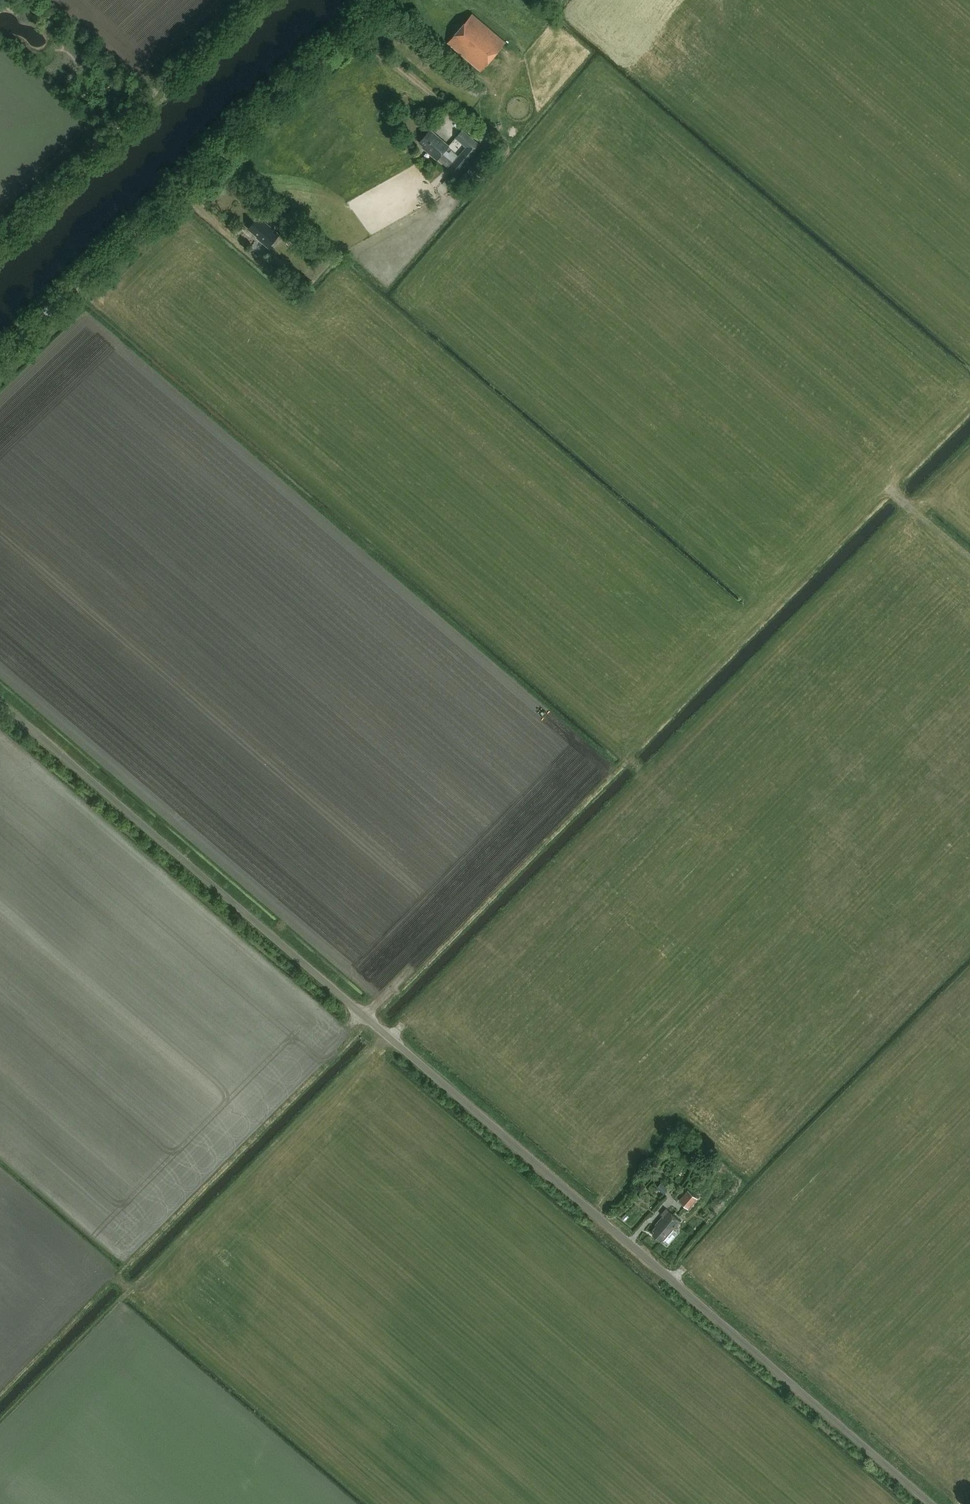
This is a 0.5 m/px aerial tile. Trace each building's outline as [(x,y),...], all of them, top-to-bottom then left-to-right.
[(481,71),(506,42),(472,13),(447,42),(481,71)] [(456,176),(482,146),(462,129),(455,138),(465,147),(447,169),(456,176)] [(419,143),(425,148),(425,149),(438,160),(450,146),(430,130),(419,143)] [(452,191),(457,185),(448,177),(442,184),(452,191)] [(268,247),(279,234),(265,222),(264,223),(258,217),(248,228),(258,236),(257,237),(268,247)] [(292,248),(301,239),(296,234),(287,243),(292,248)] [(664,1194),(668,1189),(661,1182),(656,1187),(664,1194)] [(689,1210),(698,1199),(684,1187),(675,1198),(689,1210)] [(655,1231),(653,1234),(662,1242),(664,1240),(668,1243),(678,1232),(674,1228),(681,1220),(667,1208),(661,1213),(663,1215),(655,1224),(657,1225),(653,1230),(655,1231)]
